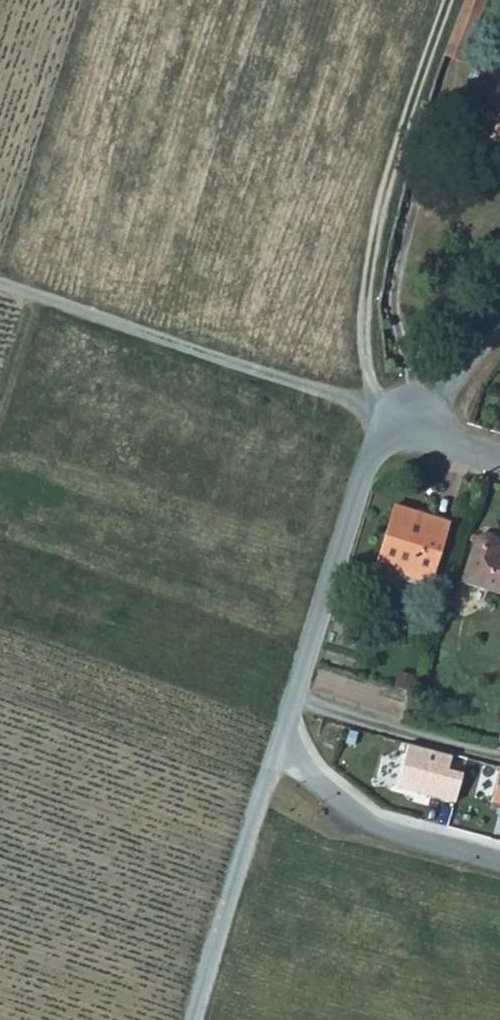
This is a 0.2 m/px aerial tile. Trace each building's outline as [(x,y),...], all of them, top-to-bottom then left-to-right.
[(481,113),(483,114),(499,123),(499,79),(481,113)] [(483,114),(479,121),(480,128),(499,139),(499,123),(483,114)] [(445,520),(391,504),(373,564),(427,580),(445,520)] [(460,579),(499,591),(499,549),(494,547),(493,537),(485,532),(474,535),(460,579)] [(452,756),(408,744),(397,787),(455,803),(463,773),(448,769),(452,756)]
